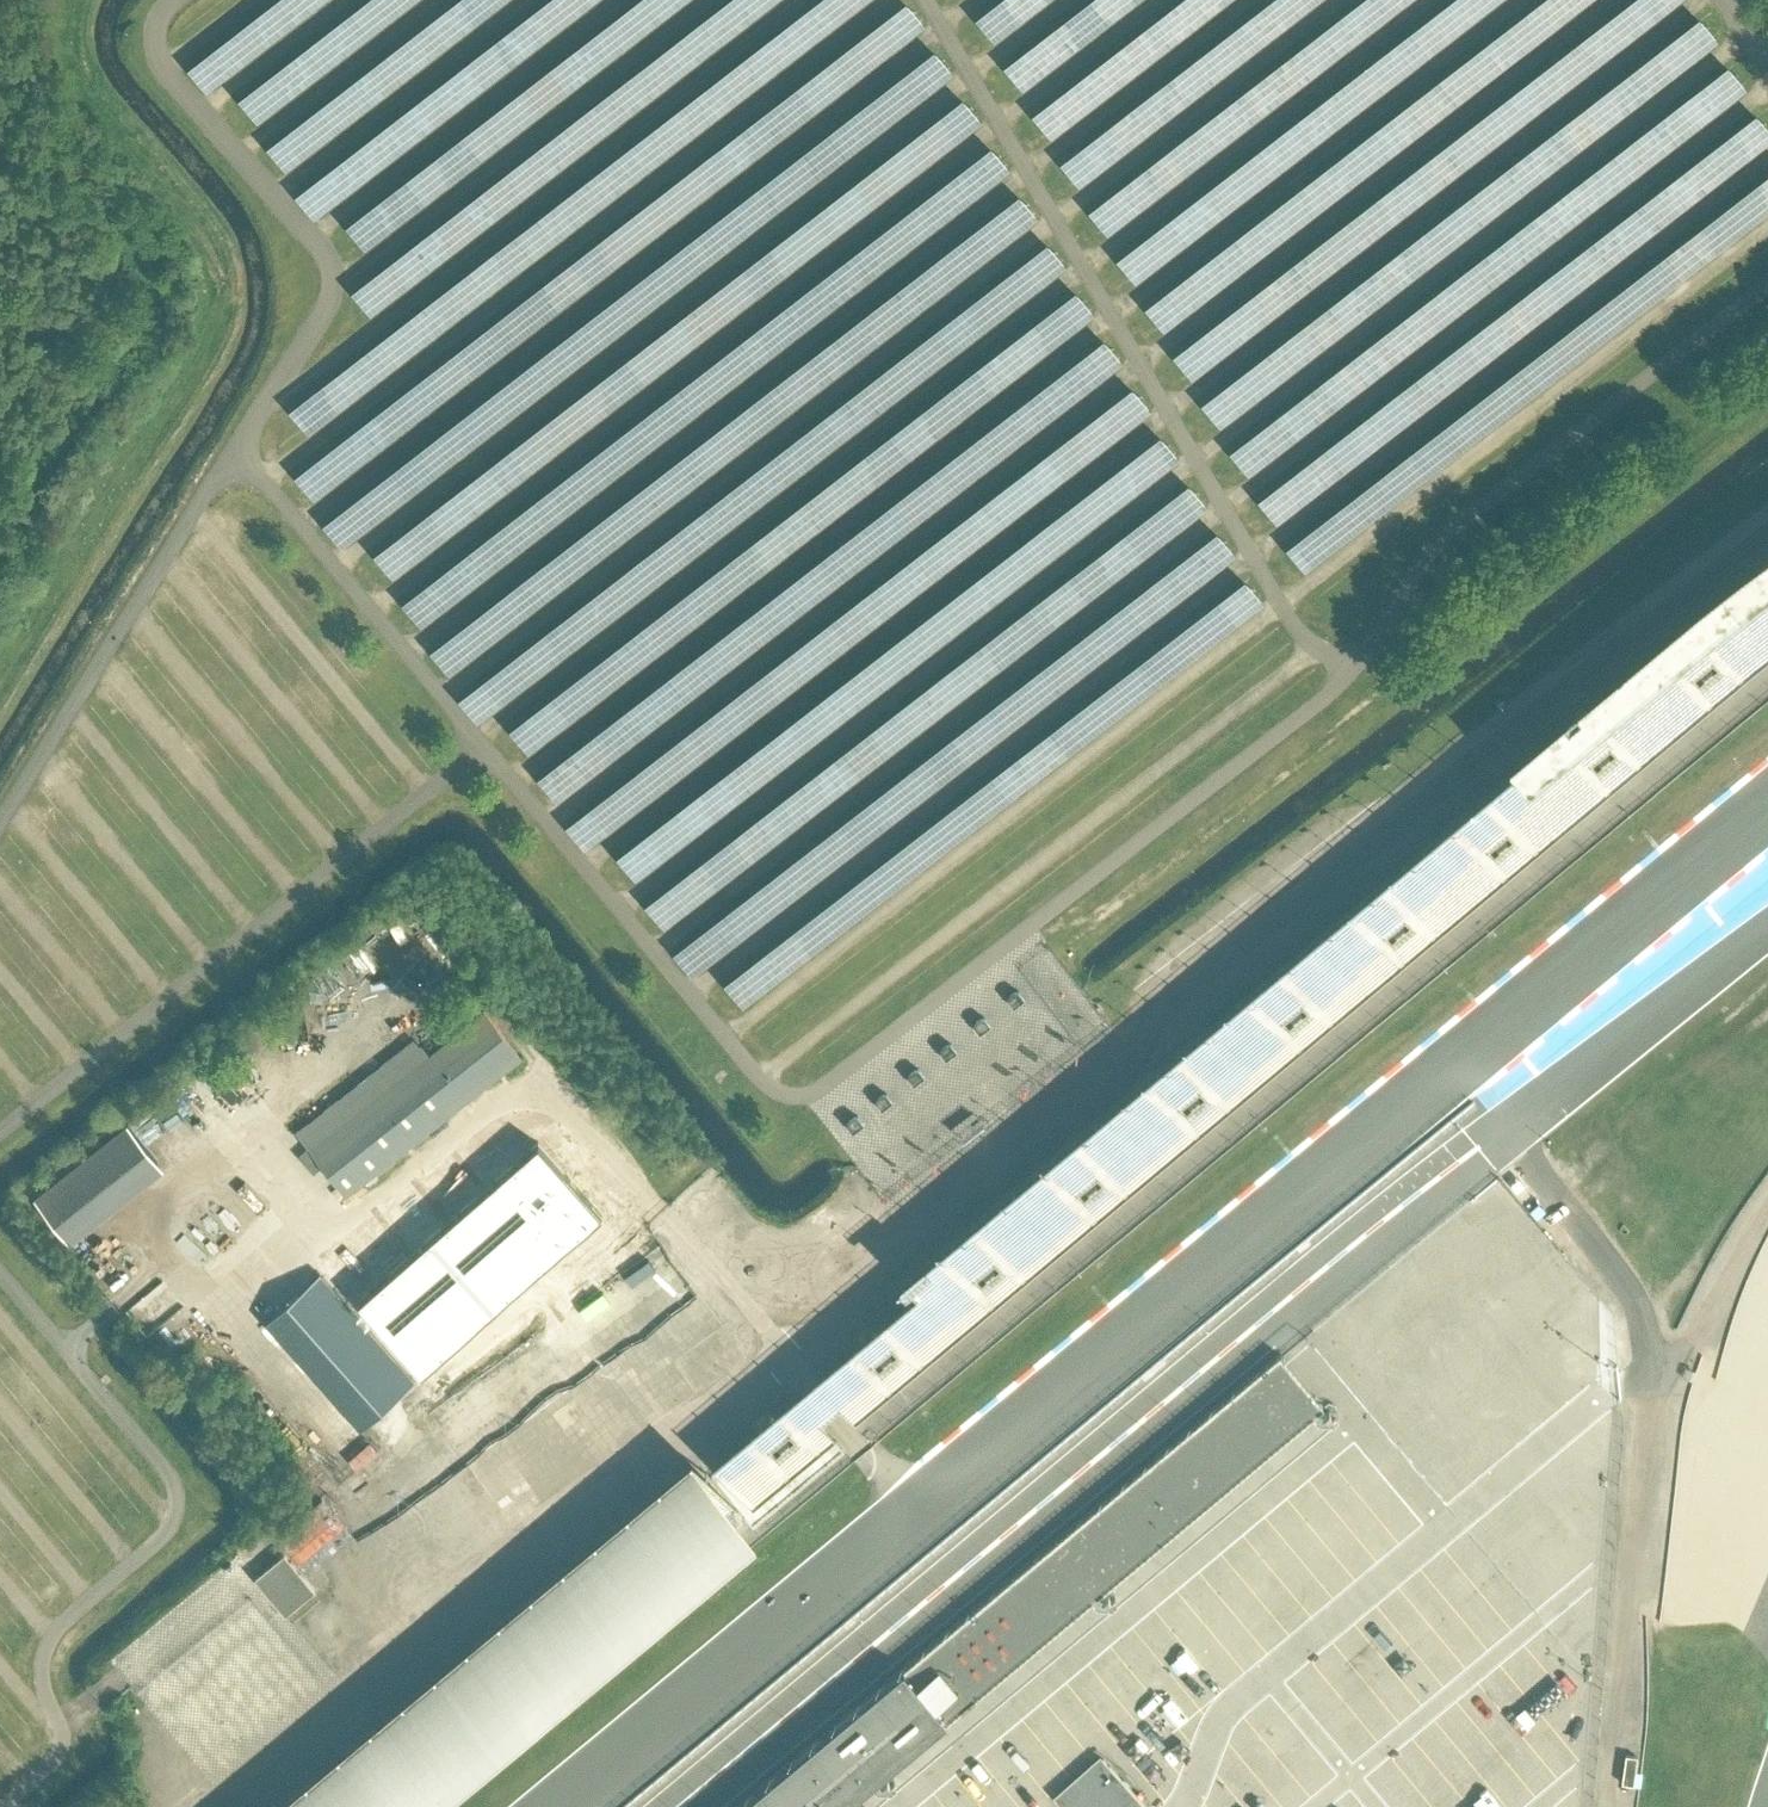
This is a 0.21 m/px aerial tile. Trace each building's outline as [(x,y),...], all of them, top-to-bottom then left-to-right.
[(186,70),(206,96),(330,0),(276,0),(186,70)] [(238,101),(258,127),(423,0),(369,0),(238,101)] [(266,150),(286,176),(513,0),(459,0),(266,150)] [(289,411),(310,437),(874,0),(820,0),(289,411)] [(293,198),(314,224),(602,0),(548,0),(293,198)] [(346,227),(366,253),(692,0),(638,0),(346,227)] [(349,295),(369,321),(783,0),(729,0),(349,295)] [(973,20),(993,46),(1053,0),(999,0),(973,20)] [(1004,65),(1024,91),(1142,0),(1088,0),(1004,65)] [(1032,114),(1053,140),(1233,0),(1179,0),(1032,114)] [(1059,165),(1080,191),(1326,0),(1272,0),(1059,165)] [(1086,213),(1106,239),(1414,0),(1360,0),(1086,213)] [(1116,262),(1137,288),(1508,0),(1454,0),(1116,262)] [(1144,310),(1164,336),(1598,0),(1544,0),(1144,310)] [(1174,359),(1194,385),(1690,0),(1636,0),(1174,359)] [(927,29),(907,2),(295,477),(316,503),(927,29)] [(1721,41),(1701,15),(1202,402),(1222,428),(1721,41)] [(955,77),(934,51),(322,526),(342,552),(955,77)] [(1749,92),(1728,66),(1230,453),(1250,479),(1749,92)] [(982,127),(962,101),(374,557),(394,583),(982,127)] [(1758,113),(1260,500),(1280,527),(1767,148),(1767,126),(1758,113)] [(1012,174),(991,147),(402,605),(422,631),(1012,174)] [(1286,548),(1306,575),(1767,216),(1767,174),(1286,548)] [(1039,222),(1019,196),(432,652),(452,678),(1039,222)] [(1067,271),(1047,245),(459,701),(479,728),(1067,271)] [(1095,319),(1075,293),(508,732),(528,758),(1095,319)] [(1124,367),(1103,341),(538,779),(558,806),(1124,367)] [(1151,416),(1130,390),(565,828),(586,854),(1151,416)] [(1180,463),(1160,437),(616,859),(637,885),(1180,463)] [(1210,511),(1189,484),(645,907),(665,933),(1210,511)] [(1238,560),(1218,534),(674,956),(694,982),(1238,560)] [(1265,606),(1245,580),(724,984),(744,1010),(1265,606)] [(1291,1061),(1648,762),(1767,663),(1767,600),(1750,614),(1668,680),(1586,747),(1503,814),(1421,880),(1338,947),(1256,1013),(1253,1016),(1266,1031),(1186,1096),(1105,1161),(1022,1229),(939,1295),(862,1357),(902,1406),(980,1343),(1306,1079),(1291,1061)] [(358,1187),(546,1056),(526,1028),(507,1041),(490,1017),(475,1027),(465,1013),(312,1120),(358,1187)] [(207,1110),(200,1122),(215,1131),(222,1118),(207,1110)] [(139,1130),(154,1144),(168,1130),(153,1116),(139,1130)] [(539,1141),(358,1300),(422,1373),(603,1214),(539,1141)] [(640,1285),(663,1267),(655,1257),(632,1275),(640,1285)] [(320,1272),(266,1320),(361,1428),(416,1380),(320,1272)] [(1316,1396),(1280,1353),(1031,1561),(747,1800),(739,1806),(825,1806),(1316,1396)] [(650,1393),(666,1374),(645,1356),(628,1374),(650,1393)] [(681,1396),(689,1405),(712,1386),(704,1377),(681,1396)] [(863,1451),(842,1418),(831,1425),(852,1459),(863,1451)] [(279,1806),(438,1806),(752,1544),(692,1465),(279,1806)] [(516,1532),(560,1497),(534,1465),(519,1476),(525,1483),(496,1507),(516,1532)] [(299,1540),(319,1559),(358,1517),(337,1499),(299,1540)] [(285,1552),(255,1577),(286,1613),(315,1589),(285,1552)] [(220,1585),(238,1597),(245,1587),(228,1575),(220,1585)] [(1557,1684),(1576,1685),(1577,1659),(1558,1658),(1557,1684)] [(1469,1703),(1491,1728),(1505,1715),(1511,1722),(1524,1710),(1495,1679),(1469,1703)] [(1101,1710),(1112,1700),(1095,1682),(1085,1692),(1101,1710)] [(1057,1799),(1064,1806),(1141,1806),(1145,1804),(1103,1757),(1057,1799)] [(1472,1805),(1461,1787),(1446,1796),(1452,1806),(1469,1806),(1472,1805)] [(1503,1790),(1479,1806),(1516,1806),(1503,1790)]
